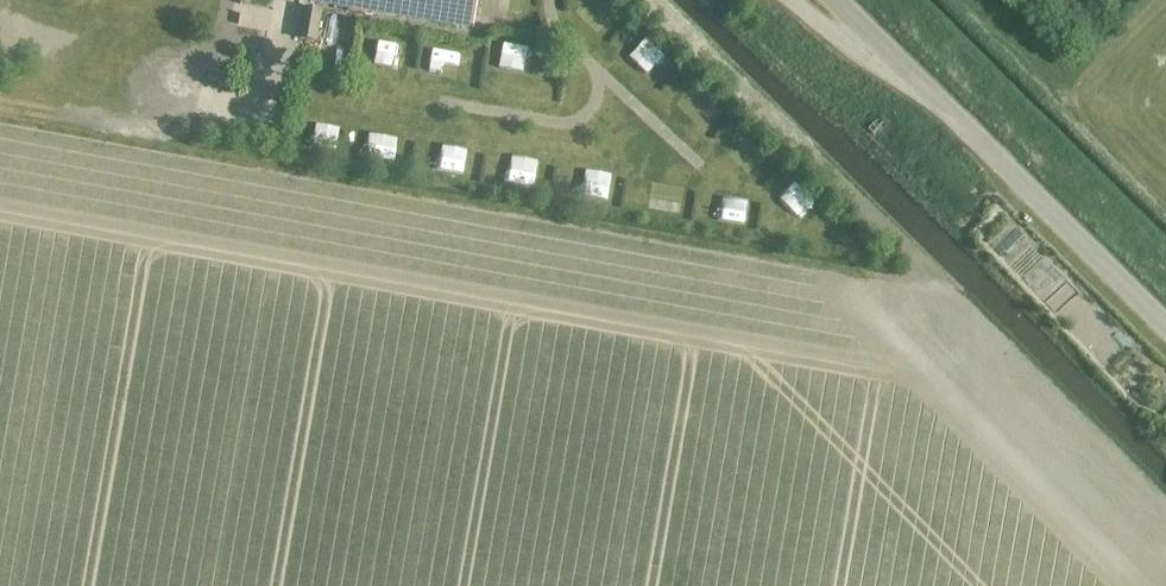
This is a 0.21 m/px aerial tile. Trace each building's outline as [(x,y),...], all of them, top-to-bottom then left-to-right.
[(303,2),(470,27),(474,0),(304,0),(303,2)] [(302,9),(297,40),(317,43),(322,12),(302,9)] [(650,23),(630,41),(653,68),(674,49),(650,23)] [(377,53),(398,56),(402,29),(380,26),(377,53)] [(507,45),(533,44),(533,31),(506,32),(507,45)] [(437,37),(433,62),(459,66),(463,41),(437,37)] [(290,54),(289,64),(297,65),(299,56),(290,54)] [(200,123),(199,132),(212,134),(213,124),(200,123)] [(313,123),(311,135),(339,139),(341,126),(313,123)] [(372,132),(370,145),(395,149),(397,137),(372,132)] [(439,152),(465,158),(470,139),(443,133),(439,152)] [(514,171),(539,173),(541,147),(516,145),(514,171)] [(797,165),(780,181),(798,201),(815,185),(797,165)] [(590,172),(588,184),(613,187),(615,175),(590,172)] [(661,184),(659,196),(682,200),(683,187),(661,184)] [(1072,268),(1046,290),(1058,305),(1084,283),(1072,268)]
